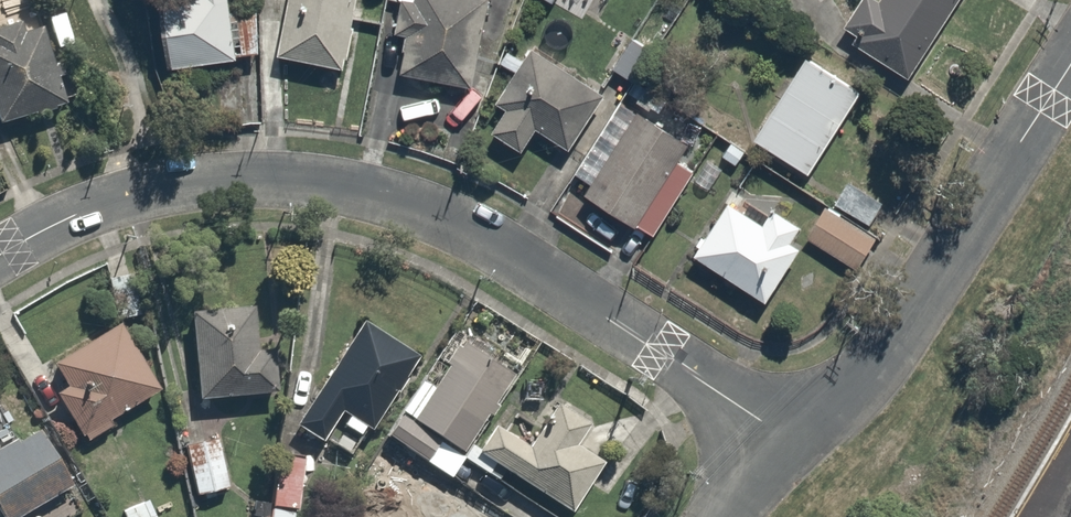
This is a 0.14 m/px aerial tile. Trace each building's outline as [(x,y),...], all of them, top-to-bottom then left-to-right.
[(228,10),(227,0),(149,0),(155,64),(232,57),(232,51),(261,49),(257,7),(228,10)] [(346,0),(280,0),(268,52),(331,67),(346,0)] [(388,31),(398,33),(392,69),(468,81),(481,0),(393,0),(388,31)] [(951,0),(854,0),(840,20),(858,32),(853,39),(904,72),(951,0)] [(78,41),(69,7),(49,13),(58,47),(78,41)] [(70,96),(45,20),(25,26),(22,17),(0,24),(0,120),(70,96)] [(627,81),(653,49),(630,31),(604,63),(627,81)] [(515,148),(529,127),(559,148),(599,89),(526,40),(487,99),(499,108),(486,128),(515,148)] [(857,87),(800,50),(747,133),(804,169),(857,87)] [(650,237),(690,175),(671,163),(681,147),(630,114),(580,191),(650,237)] [(756,298),(797,238),(791,234),(797,226),(767,206),(758,219),(722,195),(685,250),(756,298)] [(874,239),(825,204),(802,236),(852,271),(874,239)] [(145,314),(137,268),(112,272),(120,319),(145,314)] [(277,391),(272,347),(262,348),(256,302),(187,310),(198,401),(277,391)] [(294,421),(327,444),(341,423),(359,435),(368,421),(375,426),(422,356),(364,317),(294,421)] [(121,323),(57,364),(69,383),(51,394),(81,442),(163,389),(121,323)] [(509,474),(469,447),(523,367),(470,332),(435,383),(425,377),(387,435),(448,476),(489,503),(509,474)] [(597,418),(563,395),(533,441),(500,419),(478,452),(568,510),(606,453),(584,438),(597,418)] [(2,516),(20,516),(77,481),(40,423),(0,448),(0,514),(2,516)] [(232,484),(220,435),(187,443),(199,492),(232,484)] [(276,449),(270,516),(302,516),(308,452),(276,449)] [(422,462),(395,499),(419,516),(446,516),(464,494),(422,462)] [(121,509),(124,516),(159,516),(151,497),(121,509)]
